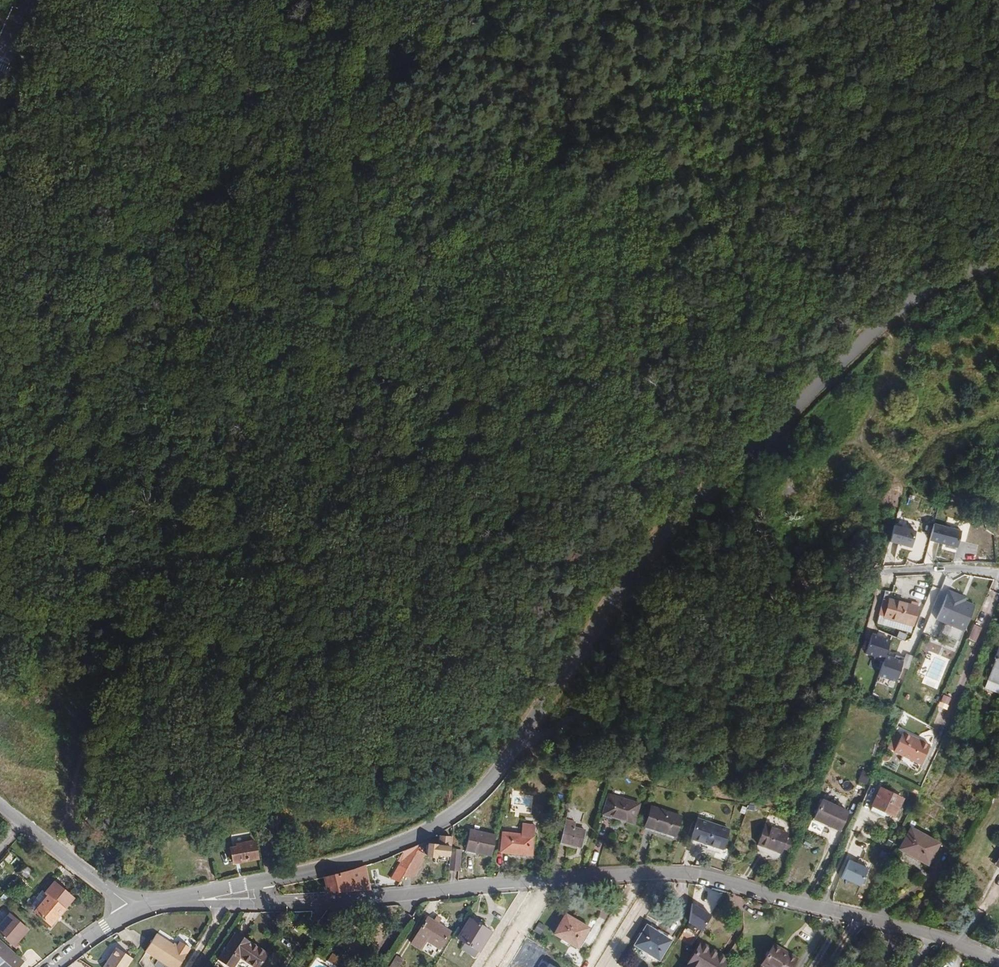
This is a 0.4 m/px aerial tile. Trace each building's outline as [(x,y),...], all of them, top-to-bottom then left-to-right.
[(915,524),(891,520),(888,543),(912,546),(915,524)] [(962,531),(934,525),(930,543),(959,549),(962,531)] [(975,606),(966,602),(967,599),(948,592),(936,622),(944,625),(944,626),(949,627),(946,635),(952,638),(952,639),(960,642),(964,633),(975,606)] [(913,629),(918,611),(918,608),(919,605),(911,602),(910,606),(890,601),(884,622),(913,629)] [(975,626),(969,640),(976,643),(982,629),(975,626)] [(864,652),(884,659),(891,638),(871,632),(864,652)] [(998,649),(994,659),(996,660),(988,680),(998,684),(998,649)] [(904,661),(886,654),(884,659),(877,675),(895,682),(904,661)] [(951,699),(943,696),(940,703),(948,706),(951,699)] [(902,718),(900,722),(913,728),(915,723),(902,718)] [(912,769),(915,764),(922,767),(931,748),(914,740),(906,736),(897,731),(895,734),(887,751),(897,756),(896,758),(913,766),(912,769)] [(894,818),(902,800),(880,790),(870,812),(880,817),(881,815),(887,818),(889,815),(894,818)] [(643,795),(629,791),(628,796),(641,800),(643,795)] [(606,796),(602,815),(601,819),(615,822),(616,818),(633,822),(637,803),(606,796)] [(840,833),(848,814),(823,803),(815,821),(814,821),(809,832),(822,837),(826,827),(840,833)] [(675,837),(680,817),(649,809),(645,829),(675,837)] [(723,854),(724,849),(729,828),(697,820),(692,840),(691,846),(723,854)] [(581,838),(584,838),(586,830),(575,828),(576,823),(566,821),(561,843),(580,846),(581,838)] [(528,848),(533,848),(535,826),(522,825),(521,836),(501,834),(500,854),(528,857),(529,851),(528,851),(528,848)] [(264,841),(261,826),(254,827),(257,842),(264,841)] [(491,857),(496,837),(470,830),(464,852),(490,860),(491,857)] [(781,858),(787,839),(764,830),(757,850),(781,858)] [(940,846),(911,830),(900,851),(928,867),(940,846)] [(580,846),(561,843),(561,846),(582,850),(584,838),(581,838),(580,846)] [(414,859),(416,855),(418,851),(421,845),(401,853),(397,862),(399,863),(390,881),(400,887),(403,881),(414,859)] [(257,864),(253,846),(229,850),(233,869),(257,864)] [(448,858),(449,849),(427,848),(426,861),(434,862),(435,858),(448,858)] [(460,872),(461,850),(451,850),(450,871),(460,872)] [(851,858),(840,878),(858,887),(869,867),(851,858)] [(420,862),(414,859),(403,881),(413,881),(423,863),(420,862)] [(358,898),(357,881),(352,881),(351,870),(322,879),(323,900),(358,898)] [(47,929),(72,900),(53,885),(44,895),(47,898),(31,916),(47,929)] [(712,916),(692,904),(688,923),(703,932),(712,916)] [(432,959),(450,932),(427,918),(410,944),(432,959)] [(466,942),(478,950),(480,951),(493,932),(487,928),(481,924),(471,918),(458,938),(466,942)] [(9,919),(0,928),(0,940),(10,949),(25,934),(9,919)] [(588,933),(564,919),(553,938),(575,952),(588,933)] [(544,924),(538,921),(534,932),(539,934),(544,924)] [(659,964),(671,944),(646,929),(634,949),(659,964)] [(236,934),(217,961),(225,966),(233,966),(238,959),(250,966),(259,966),(267,956),(236,934)] [(154,960),(166,942),(158,936),(145,954),(154,960)] [(191,952),(181,945),(177,950),(166,942),(154,960),(164,966),(181,966),(191,952)] [(478,950),(466,942),(462,948),(474,956),(478,950)] [(6,966),(17,966),(21,962),(0,944),(0,963),(6,966)] [(713,952),(703,946),(691,966),(705,966),(707,963),(713,952)] [(798,961),(775,947),(763,966),(794,966),(798,961)] [(117,950),(116,949),(107,963),(103,966),(129,966),(133,961),(117,950)] [(713,952),(707,963),(705,966),(727,966),(730,962),(713,952)] [(331,954),(326,962),(333,966),(337,966),(341,961),(331,954)] [(404,963),(394,954),(387,966),(401,966),(404,963)]
